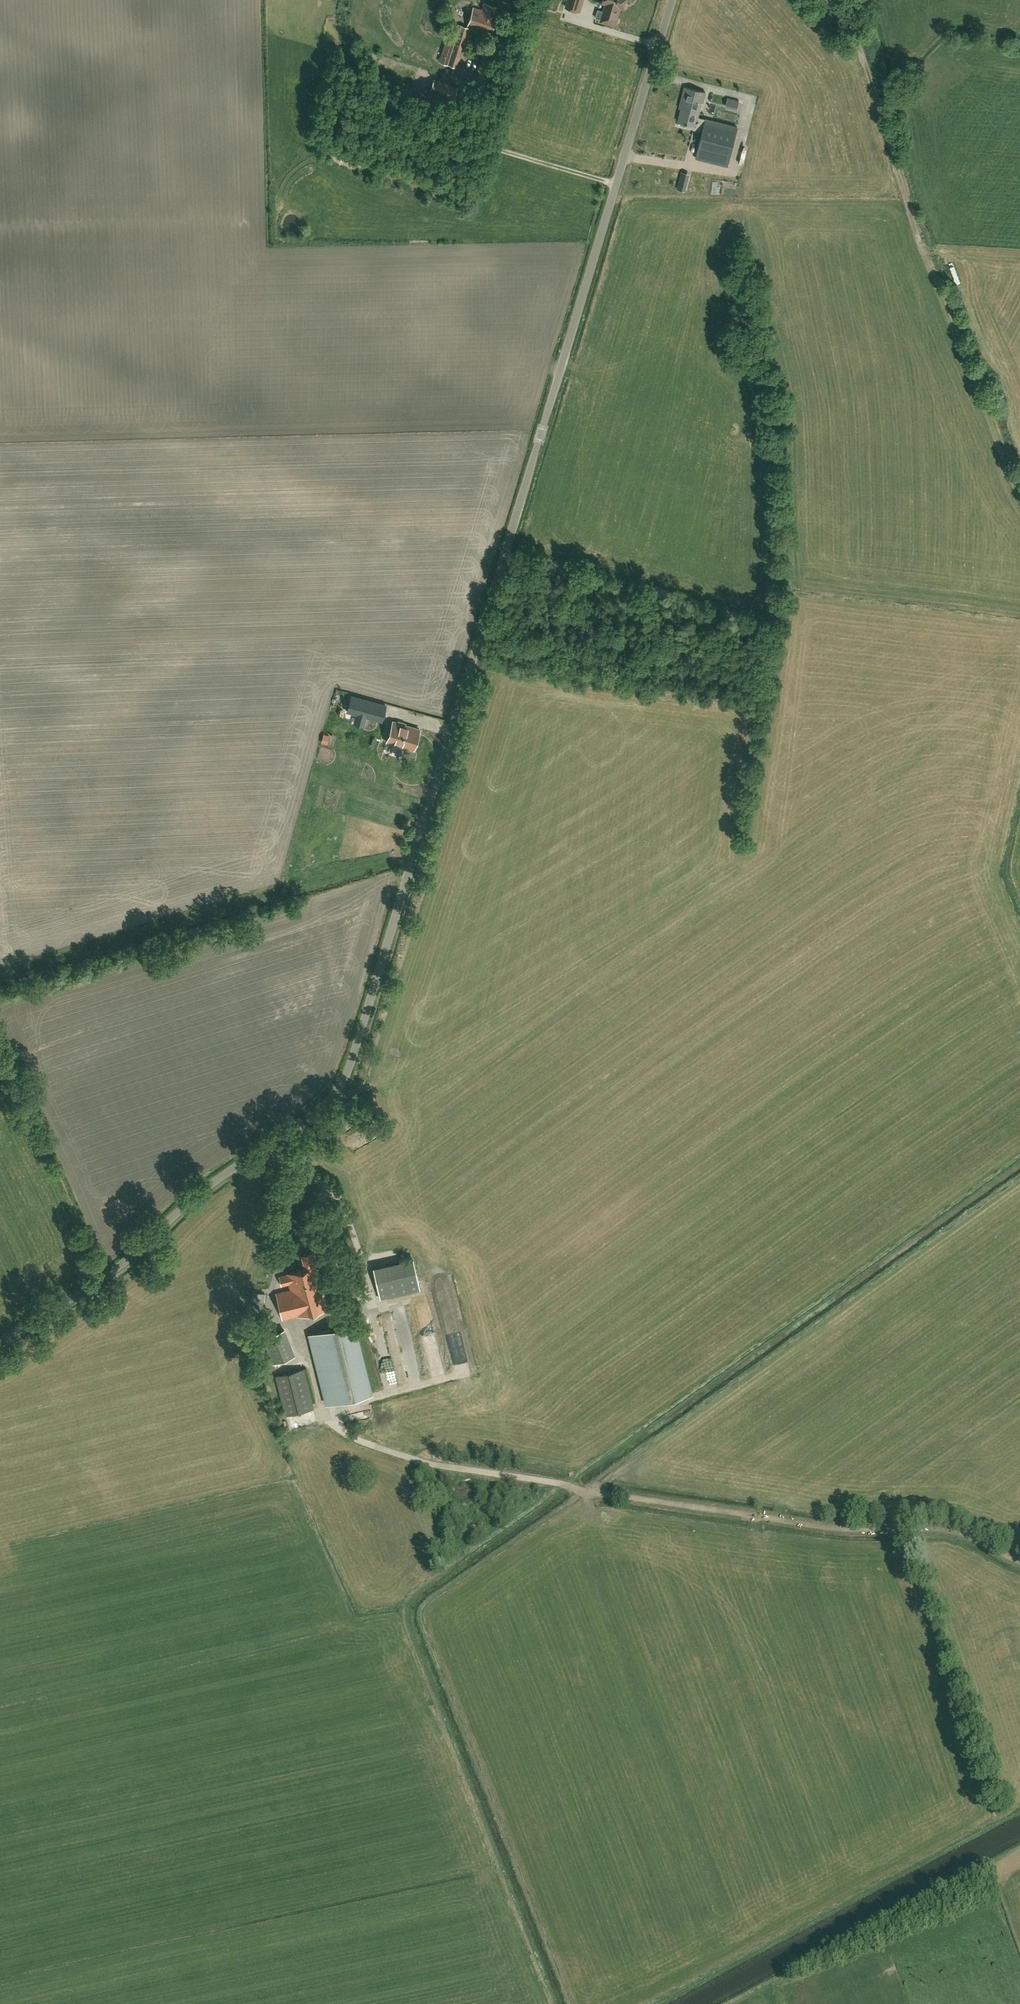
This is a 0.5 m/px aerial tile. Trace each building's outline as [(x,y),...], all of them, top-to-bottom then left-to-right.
[(583,0),(568,0),(566,6),(580,10),(583,0)] [(620,7),(623,8),(625,2),(627,1),(628,0),(604,0),(603,2),(606,3),(604,11),(598,9),(596,17),(602,19),(601,20),(615,24),(620,7)] [(474,7),(468,25),(462,23),(459,33),(449,30),(441,55),(442,55),(457,60),(459,54),(460,54),(466,38),(470,40),(474,27),(491,33),(496,15),(496,14),(498,7),(484,2),(482,10),(474,7)] [(481,63),(479,69),(480,69),(490,72),(492,67),(481,63)] [(476,78),(475,83),(486,87),(487,81),(477,78),(476,78)] [(453,99),(457,87),(436,80),(434,79),(430,91),(432,92),(453,99)] [(683,105),(678,121),(694,125),(693,129),(703,131),(696,158),(727,166),(737,126),(706,119),(697,117),(699,109),(701,101),(703,101),(706,92),(685,87),(681,104),(683,105)] [(370,718),(380,721),(381,721),(381,720),(383,713),(383,712),(385,705),(386,705),(385,705),(375,702),(351,695),(347,711),(356,714),(357,714),(357,712),(366,715),(365,716),(366,716),(370,718)] [(398,722),(393,721),(387,741),(413,750),(419,729),(405,724),(405,723),(398,721),(398,722)] [(286,1274),(287,1274),(279,1276),(282,1285),(289,1283),(290,1289),(276,1293),(283,1319),(328,1307),(314,1252),(301,1255),(304,1269),(286,1274)] [(385,1297),(422,1290),(415,1252),(375,1260),(376,1269),(377,1269),(379,1277),(376,1278),(379,1293),(384,1292),(385,1297)] [(408,1318),(396,1322),(400,1333),(412,1329),(408,1318)] [(372,1324),(378,1352),(391,1350),(384,1321),(372,1324)] [(327,1404),(368,1393),(350,1324),(310,1334),(327,1404)] [(283,1329),(263,1337),(272,1362),(293,1355),(283,1329)] [(285,1414),(312,1408),(303,1368),(275,1375),(285,1414)]
